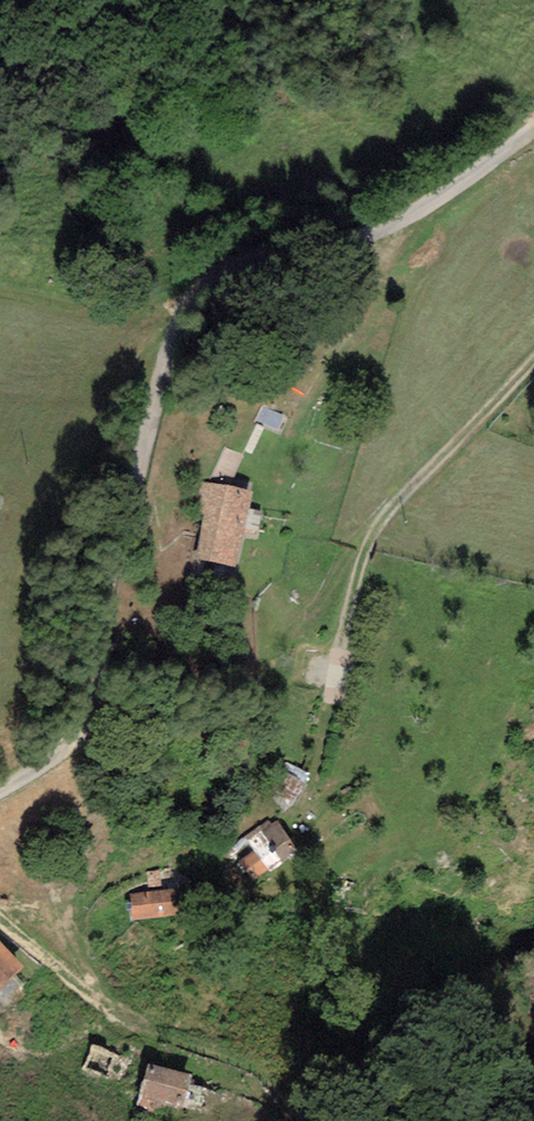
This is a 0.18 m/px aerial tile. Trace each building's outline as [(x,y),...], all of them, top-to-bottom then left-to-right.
[(203,518),(246,527),(253,495),(200,483),(193,516),(203,518)] [(246,527),(203,518),(193,563),(236,572),(246,527)] [(298,855),(276,823),(262,833),(258,828),(244,838),(254,853),(239,863),(254,884),(298,855)] [(147,872),(149,895),(167,893),(166,871),(147,872)] [(149,895),(129,896),(131,924),(193,921),(189,893),(167,893),(149,895)] [(28,973),(0,944),(0,996),(2,998),(28,973)] [(157,1109),(194,1110),(195,1077),(158,1076),(157,1109)]
